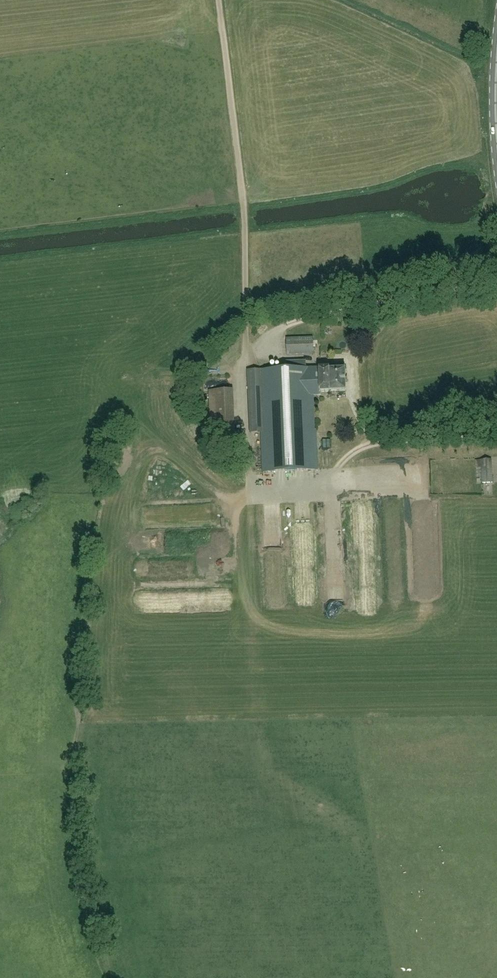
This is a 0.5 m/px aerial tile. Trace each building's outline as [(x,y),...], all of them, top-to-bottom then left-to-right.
[(287,354),(314,353),(313,337),(287,338),(287,354)] [(320,392),(330,392),(329,367),(306,368),(305,361),(286,362),(286,369),(248,371),(250,431),(261,431),(262,471),(315,469),(314,428),(313,428),(312,394),(321,394),(320,392)] [(329,367),(330,392),(346,391),(346,370),(345,370),(345,364),(333,364),(333,365),(329,366),(329,367)] [(209,434),(234,433),(232,389),(208,390),(209,434)] [(482,483),(493,482),(492,459),(476,460),(476,468),(482,468),(482,483)]
